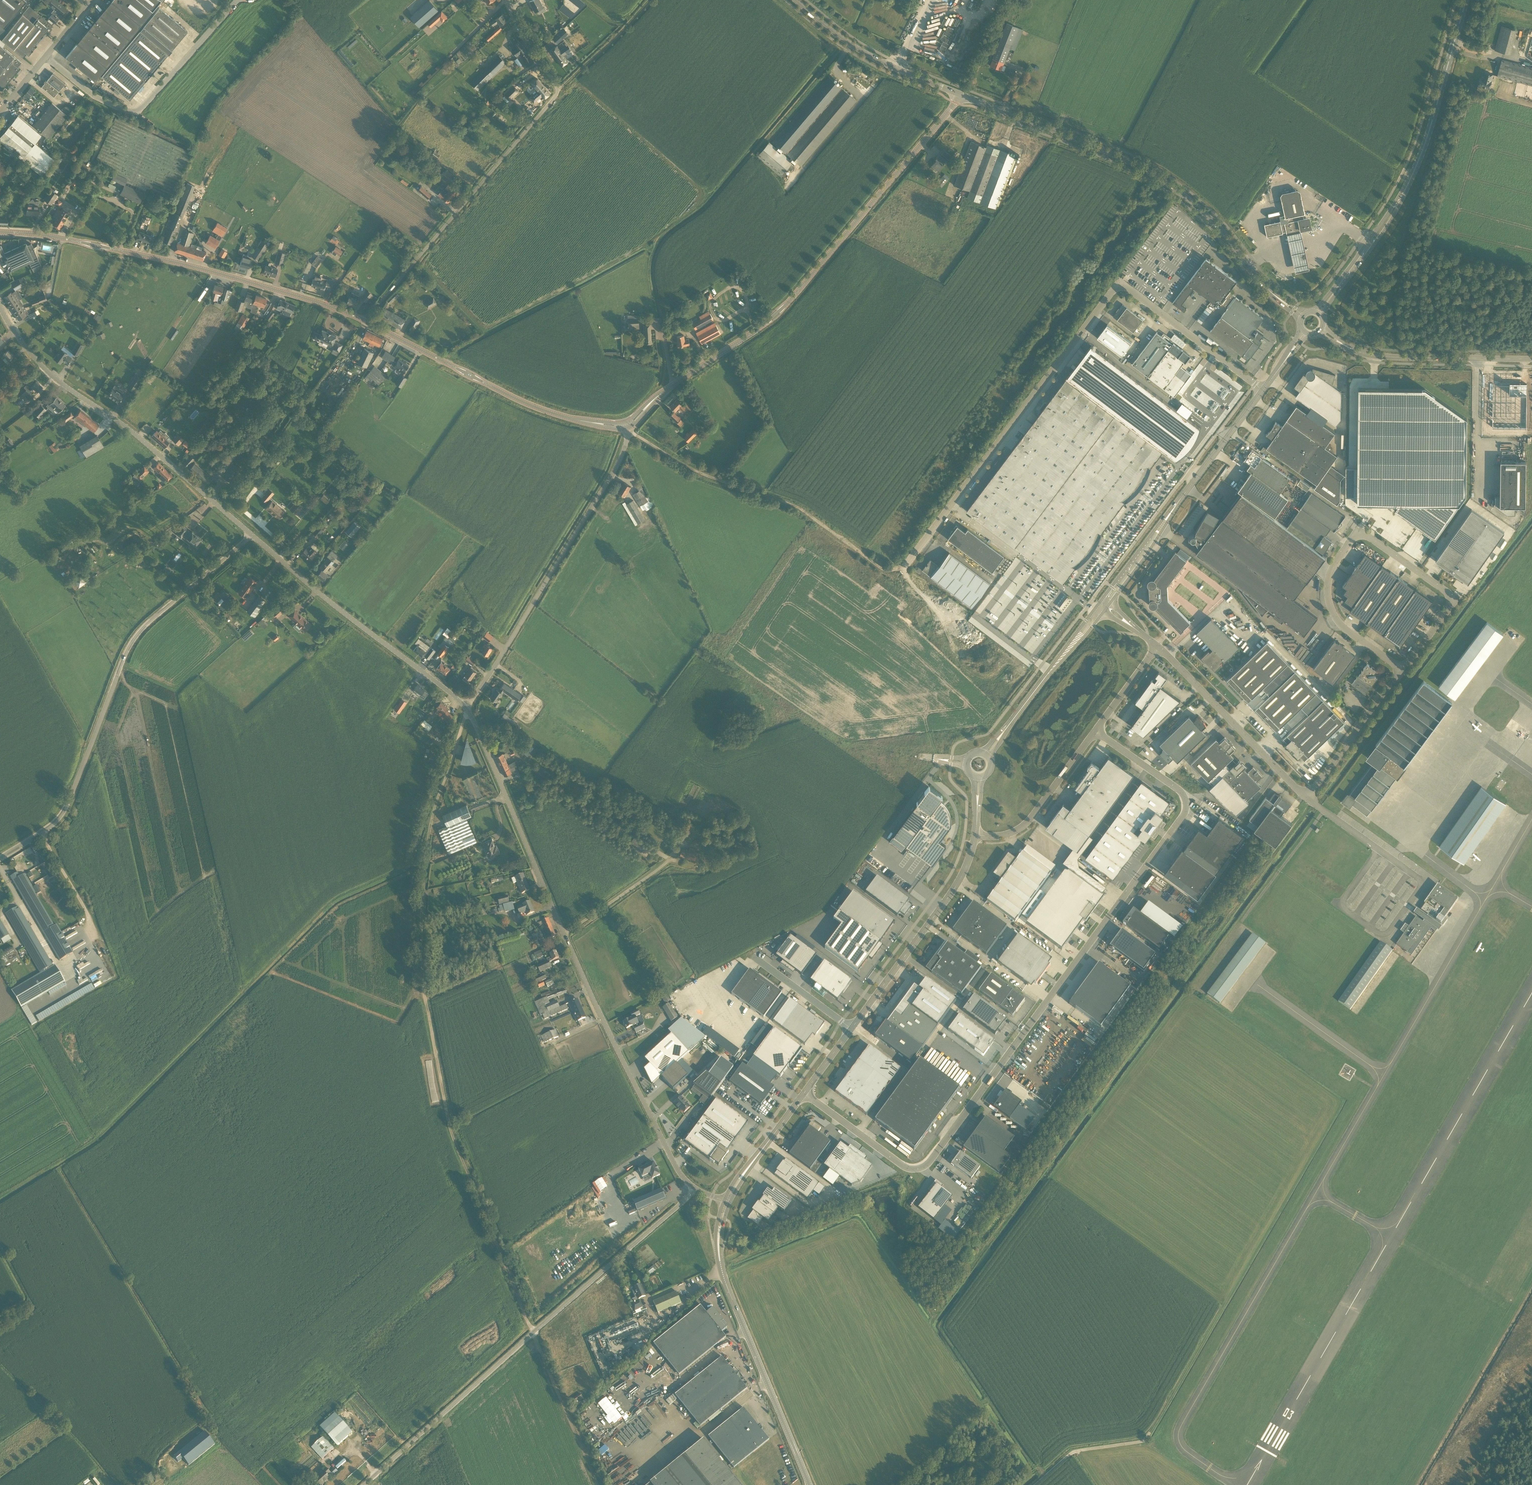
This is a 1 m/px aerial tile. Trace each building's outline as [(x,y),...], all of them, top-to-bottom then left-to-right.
[(4,28),(26,1),(25,0),(0,0),(0,25),(4,28)] [(54,23),(55,23),(59,19),(58,19),(66,9),(56,0),(51,0),(48,4),(57,10),(53,14),(52,13),(48,18),(51,20),(54,23)] [(141,25),(152,11),(138,0),(113,0),(111,2),(141,25)] [(152,11),(161,0),(138,0),(152,11)] [(430,0),(410,17),(419,27),(438,10),(430,0)] [(529,2),(535,12),(539,10),(540,13),(544,11),(543,8),(544,8),(540,0),(532,0),(529,2)] [(584,3),(581,0),(570,0),(580,8),(584,3)] [(100,15),(129,39),(141,25),(111,2),(100,15)] [(570,5),(577,12),(580,8),(572,2),(570,5)] [(559,10),(570,18),(574,12),(563,4),(559,10)] [(143,27),(172,51),(188,32),(159,8),(143,27)] [(33,9),(26,17),(45,33),(46,33),(48,31),(49,31),(51,29),(50,28),(52,25),(46,21),(39,15),(33,9)] [(476,12),(478,17),(482,15),(481,14),(485,12),(483,9),(476,12)] [(954,13),(950,12),(947,17),(952,19),(953,17),(958,19),(961,13),(955,10),(954,13)] [(442,11),(428,24),(431,27),(440,19),(442,22),(447,18),(442,11)] [(45,33),(26,17),(22,14),(1,40),(13,49),(16,45),(26,53),(28,56),(32,52),(33,50),(32,49),(34,46),(35,47),(37,45),(36,45),(45,33)] [(498,23),(500,26),(502,24),(506,21),(502,14),(498,17),(491,22),(493,26),(498,23)] [(89,29),(118,53),(129,39),(100,15),(89,29)] [(595,23),(590,27),(592,29),(585,35),(590,40),(601,29),(595,23)] [(947,43),(955,26),(949,23),(940,40),(947,43)] [(1009,49),(1014,50),(1022,30),(1007,23),(1006,23),(990,66),(1001,70),(1005,60),(1009,62),(1013,53),(1008,51),(1009,49)] [(502,29),(499,26),(486,38),(489,41),(502,29)] [(1516,30),(1502,26),(1495,50),(1509,54),(1516,30)] [(172,51),(143,27),(101,77),(129,100),(168,55),(172,51)] [(77,43),(106,67),(118,53),(89,29),(77,43)] [(564,29),(557,36),(561,40),(568,33),(564,29)] [(485,51),(490,55),(501,44),(496,39),(485,51)] [(518,42),(510,47),(513,51),(516,56),(517,58),(524,69),(530,65),(534,62),(522,44),(520,45),(518,42)] [(95,81),(106,67),(77,43),(66,57),(95,81)] [(9,81),(19,69),(17,67),(21,62),(0,45),(0,89),(1,90),(9,81)] [(557,46),(550,50),(554,55),(555,58),(556,57),(557,59),(557,60),(561,65),(562,66),(568,62),(563,55),(568,52),(565,47),(564,48),(560,51),(557,46)] [(503,65),(506,63),(506,62),(503,60),(499,55),(484,70),(485,71),(479,77),(478,76),(470,83),(478,91),(481,87),(480,86),(491,76),(491,77),(503,65)] [(1502,60),(1497,76),(1531,86),(1531,68),(1502,60)] [(54,97),(65,83),(53,73),(46,81),(45,80),(45,81),(46,81),(41,87),(45,90),(54,97)] [(1491,81),(1493,75),(1485,73),(1483,79),(1480,79),(1478,86),(1489,89),(1491,81)] [(769,142),(757,156),(781,176),(793,162),(794,163),(796,162),(801,166),(857,101),(843,89),(787,154),(792,159),(791,160),(781,152),(782,150),(786,153),(842,88),(829,77),(773,143),(778,147),(777,149),(769,142)] [(538,92),(530,99),(534,104),(542,97),(544,99),(550,94),(545,89),(544,87),(537,79),(531,85),(538,92)] [(514,86),(505,95),(510,100),(519,91),(514,86)] [(29,87),(22,97),(27,100),(34,90),(29,87)] [(518,97),(523,103),(529,98),(524,91),(518,97)] [(67,115),(52,103),(33,126),(48,138),(67,115)] [(0,137),(0,140),(2,142),(21,159),(35,143),(41,135),(18,116),(11,123),(0,137)] [(70,117),(53,138),(56,140),(73,120),(70,117)] [(971,141),(954,185),(969,191),(967,198),(979,203),(980,202),(995,208),(1013,161),(1015,156),(987,145),(986,147),(971,141)] [(35,143),(21,159),(41,175),(55,160),(51,157),(35,143)] [(69,163),(63,159),(67,153),(63,150),(51,168),(43,179),(47,182),(55,171),(61,175),(69,163)] [(943,164),(946,159),(947,159),(950,156),(944,150),(941,155),(940,154),(936,158),(937,159),(932,165),(936,169),(938,171),(944,164),(943,164)] [(431,151),(429,154),(437,160),(440,155),(435,151),(433,153),(431,151)] [(12,167),(20,175),(24,171),(16,163),(12,167)] [(447,170),(445,172),(444,170),(441,173),(443,175),(441,177),(446,181),(452,174),(447,170)] [(941,187),(947,180),(942,176),(936,183),(941,187)] [(75,185),(78,180),(73,177),(70,182),(75,185)] [(446,188),(444,190),(447,193),(452,197),(457,192),(453,189),(449,185),(448,184),(445,187),(446,188)] [(124,185),(122,189),(120,194),(139,203),(142,198),(143,194),(124,185)] [(421,186),(418,190),(425,196),(428,199),(432,195),(429,192),(421,186)] [(441,191),(438,194),(440,196),(444,199),(448,203),(452,197),(447,193),(444,190),(441,191)] [(58,195),(51,191),(45,200),(51,205),(51,204),(53,206),(59,196),(57,195),(58,195)] [(1280,221),(1264,225),(1267,237),(1283,234),(1283,233),(1286,232),(1287,235),(1288,235),(1301,232),(1302,232),(1301,230),(1309,229),(1311,225),(1310,222),(1307,220),(1304,221),(1303,217),(1303,214),(1305,214),(1301,198),(1301,196),(1281,201),(1285,215),(1284,215),(1283,216),(1283,217),(1281,217),(1280,217),(1280,216),(1281,221),(1280,221)] [(38,214),(38,209),(39,204),(34,204),(34,207),(27,206),(27,209),(27,214),(31,214),(31,213),(38,214)] [(63,208),(53,225),(60,229),(70,212),(63,208)] [(148,227),(151,218),(144,216),(143,219),(142,218),(138,227),(147,231),(148,227)] [(227,228),(217,222),(212,231),(220,235),(221,232),(224,233),(227,228)] [(179,245),(177,244),(176,247),(174,251),(203,261),(204,256),(205,253),(201,251),(202,247),(191,244),(191,245),(190,247),(190,246),(194,233),(184,230),(179,245)] [(154,238),(139,232),(136,240),(150,247),(154,238)] [(1288,235),(1295,272),(1309,269),(1301,232),(1288,235)] [(219,240),(210,235),(205,243),(215,248),(219,240)] [(258,261),(268,246),(261,241),(251,256),(258,261)] [(3,261),(8,272),(13,270),(29,262),(32,269),(41,265),(31,244),(27,246),(26,244),(18,247),(4,253),(1,255),(2,259),(4,260),(3,261)] [(338,254),(340,256),(343,251),(336,246),(333,251),(338,254)] [(223,251),(218,255),(223,259),(227,255),(223,251)] [(274,263),(283,265),(286,254),(278,251),(274,263)] [(362,259),(364,260),(367,262),(372,255),(367,252),(362,259)] [(243,256),(241,260),(240,265),(248,268),(250,263),(250,262),(251,258),(246,257),(247,257),(247,255),(243,254),(243,256)] [(317,256),(312,264),(317,267),(322,259),(317,256)] [(1180,292),(1187,297),(1194,288),(1218,306),(1237,282),(1209,261),(1208,262),(1205,260),(1180,292)] [(263,272),(263,274),(270,276),(275,277),(276,272),(277,269),(269,266),(270,264),(270,263),(266,262),(266,263),(265,267),(263,272)] [(313,281),(311,286),(318,288),(320,281),(320,278),(321,278),(321,277),(320,276),(320,277),(315,275),(314,279),(313,279),(313,281)] [(18,279),(11,283),(16,291),(23,286),(18,279)] [(320,281),(318,288),(324,290),(326,286),(332,288),(334,281),(327,279),(326,283),(320,281)] [(340,282),(338,287),(347,291),(349,286),(340,282)] [(221,294),(223,287),(215,285),(213,292),(211,300),(215,301),(215,300),(217,301),(219,296),(220,296),(221,294)] [(199,300),(206,290),(203,288),(196,299),(199,300)] [(213,305),(221,309),(224,305),(232,291),(225,289),(221,304),(215,302),(213,305)] [(10,306),(20,300),(20,299),(15,291),(12,293),(11,292),(4,297),(4,296),(4,297),(10,306)] [(372,294),(368,291),(362,299),(366,302),(372,294)] [(255,295),(247,292),(246,297),(244,301),(245,301),(244,302),(238,300),(235,309),(241,312),(243,305),(246,306),(246,307),(248,308),(255,295)] [(399,296),(396,292),(387,301),(390,303),(394,299),(395,300),(399,296)] [(1230,292),(1227,296),(1226,298),(1227,299),(1222,304),(1227,307),(1228,307),(1210,332),(1242,356),(1245,352),(1246,353),(1244,355),(1249,359),(1262,342),(1260,340),(1263,335),(1258,331),(1256,335),(1253,333),(1264,319),(1236,297),(1235,298),(1234,297),(1235,297),(1230,292)] [(346,304),(355,308),(359,300),(357,300),(359,296),(351,293),(350,296),(346,304)] [(45,301),(47,300),(45,294),(38,297),(30,300),(32,305),(45,301)] [(248,308),(251,309),(250,312),(256,314),(256,313),(256,314),(258,310),(255,309),(257,305),(263,307),(262,309),(266,311),(270,304),(265,302),(266,299),(255,295),(248,308)] [(433,298),(425,303),(428,308),(436,303),(433,298)] [(14,313),(22,309),(20,306),(23,304),(20,300),(10,306),(14,313)] [(283,310),(291,313),(289,316),(293,318),(294,316),(295,314),(292,312),(293,310),(294,306),(280,300),(278,304),(276,309),(282,312),(283,310)] [(1113,316),(1134,332),(1143,320),(1123,304),(1113,316)] [(400,329),(403,324),(405,320),(387,310),(383,307),(378,317),(400,329)] [(24,312),(22,309),(14,313),(19,320),(23,317),(26,315),(28,313),(27,310),(24,312)] [(38,310),(28,315),(30,319),(40,313),(38,310)] [(701,318),(692,323),(695,330),(713,320),(710,313),(701,318)] [(238,323),(237,324),(234,329),(240,332),(244,327),(249,318),(242,314),(237,322),(238,323)] [(639,324),(638,316),(638,315),(627,316),(628,325),(639,324)] [(417,328),(420,320),(414,318),(411,325),(417,328)] [(38,320),(28,326),(32,332),(41,326),(38,320)] [(643,323),(644,344),(651,343),(650,323),(643,323)] [(1107,324),(1100,334),(1097,338),(1122,356),(1125,352),(1132,343),(1116,331),(1107,324)] [(721,333),(718,329),(716,325),(697,335),(702,344),(721,333)] [(176,330),(170,339),(172,341),(178,331),(177,330),(176,329),(176,330)] [(313,337),(320,341),(321,338),(324,340),(324,341),(324,342),(327,344),(328,343),(329,342),(333,344),(336,337),(331,334),(328,332),(322,330),(320,335),(315,332),(313,337)] [(366,331),(363,339),(366,340),(370,342),(368,345),(373,347),(374,344),(379,347),(383,339),(366,331)] [(1153,336),(1132,364),(1148,376),(1174,396),(1183,385),(1172,377),(1184,362),(1185,362),(1187,359),(1190,356),(1187,353),(1183,351),(1174,343),(1174,342),(1170,339),(1171,338),(1169,336),(1168,338),(1164,335),(1163,337),(1157,332),(1153,336)] [(689,339),(684,340),(683,335),(682,335),(677,336),(678,343),(677,343),(677,347),(690,345),(689,339)] [(83,345),(78,342),(72,353),(77,356),(83,345)] [(342,345),(337,342),(332,352),(338,355),(342,345)] [(1017,445),(967,511),(1064,584),(1076,568),(1078,567),(1080,565),(1082,563),(1088,558),(1092,554),(1095,548),(1099,541),(1100,539),(1101,536),(1102,534),(1101,534),(1125,502),(1125,503),(1127,501),(1130,500),(1132,498),(1137,493),(1141,488),(1145,483),(1148,476),(1149,474),(1150,471),(1151,468),(1163,452),(1164,451),(1177,460),(1178,459),(1180,458),(1182,456),(1185,454),(1187,451),(1188,451),(1190,448),(1192,445),(1193,444),(1195,442),(1195,441),(1197,438),(1198,434),(1199,432),(1200,430),(1201,428),(1091,346),(1085,354),(1073,370),(1066,379),(1038,416),(1029,428),(1025,433),(1017,445)] [(357,363),(362,365),(367,367),(374,353),(365,348),(357,363)] [(68,354),(61,349),(54,358),(61,363),(63,360),(67,363),(71,357),(67,354),(68,354)] [(3,359),(5,362),(8,360),(13,356),(8,350),(3,354),(2,352),(0,353),(0,356),(3,359)] [(381,357),(387,361),(388,361),(392,355),(385,351),(381,357)] [(1131,354),(1124,364),(1126,365),(1131,358),(1133,356),(1131,354)] [(388,361),(387,361),(386,364),(390,366),(391,364),(395,357),(392,355),(388,361)] [(396,364),(394,367),(396,368),(395,370),(395,372),(398,374),(400,373),(401,371),(404,373),(406,370),(409,366),(399,359),(396,364)] [(4,363),(0,366),(0,370),(0,369),(1,370),(2,370),(4,372),(8,368),(7,366),(4,363)] [(279,372),(273,367),(260,384),(266,388),(279,372)] [(1294,386),(1294,387),(1297,389),(1300,391),(1295,397),(1336,425),(1341,419),(1341,391),(1332,385),(1335,375),(1313,368),(1311,368),(1310,368),(1309,369),(1307,370),(1306,371),(1306,372),(1306,374),(1304,373),(1304,372),(1304,373),(1301,377),(1298,382),(1297,382),(1294,386)] [(380,370),(372,380),(374,382),(374,381),(379,385),(387,376),(380,370)] [(146,381),(150,384),(156,376),(152,373),(146,381)] [(279,373),(277,377),(286,384),(289,380),(279,373)] [(407,378),(401,374),(395,384),(401,387),(407,378)] [(133,391),(141,379),(136,375),(128,388),(133,391)] [(14,395),(20,401),(22,399),(31,390),(34,388),(37,391),(39,390),(42,386),(36,381),(32,385),(29,388),(27,390),(23,386),(14,395)] [(1515,383),(1492,383),(1492,427),(1526,427),(1526,383),(1520,383),(1520,385),(1515,385),(1515,383)] [(113,388),(108,395),(118,402),(123,395),(124,393),(122,392),(123,391),(119,388),(117,391),(113,388)] [(1359,388),(1357,504),(1399,505),(1395,511),(1435,539),(1466,495),(1467,419),(1425,389),(1359,388)] [(52,400),(46,406),(49,408),(50,406),(53,409),(54,408),(59,412),(65,405),(56,396),(52,400)] [(685,407),(684,406),(677,399),(670,406),(675,411),(679,408),(682,411),(685,407)] [(34,413),(39,417),(46,410),(41,405),(34,413)] [(1267,434),(1266,435),(1273,439),(1266,448),(1270,451),(1274,454),(1300,472),(1317,484),(1314,488),(1337,505),(1340,500),(1340,490),(1341,480),(1327,470),(1337,456),(1325,447),(1335,433),(1296,406),(1286,420),(1282,426),(1276,422),(1275,422),(1275,423),(1274,425),(1273,426),(1272,427),(1271,429),(1270,430),(1269,431),(1268,432),(1267,434)] [(78,422),(79,420),(93,432),(94,431),(96,429),(99,425),(80,410),(75,416),(76,416),(75,417),(74,418),(74,420),(76,422),(78,421),(78,422)] [(65,422),(74,416),(70,411),(62,417),(65,422)] [(681,419),(673,412),(670,416),(677,423),(681,419)] [(693,428),(684,438),(688,442),(697,432),(693,428)] [(164,448),(167,444),(169,442),(166,439),(169,436),(165,433),(164,434),(160,430),(158,432),(157,431),(156,432),(155,433),(151,437),(164,448)] [(184,439),(178,433),(172,440),(178,445),(184,439)] [(86,457),(99,449),(103,446),(97,435),(79,446),(86,457)] [(5,440),(10,446),(14,444),(9,438),(5,440)] [(49,447),(54,454),(58,451),(54,444),(49,447)] [(260,458),(265,452),(259,448),(254,454),(260,458)] [(241,453),(226,472),(223,476),(233,484),(238,477),(239,478),(252,461),(241,453)] [(1291,478),(1262,458),(1258,455),(1257,456),(1253,453),(1249,458),(1249,459),(1250,464),(1250,465),(1247,469),(1251,472),(1238,491),(1275,517),(1288,498),(1280,493),(1291,478)] [(278,465),(282,458),(278,455),(273,461),(278,465)] [(1495,496),(1495,505),(1507,514),(1515,514),(1515,507),(1524,507),(1525,507),(1526,462),(1515,462),(1515,469),(1500,469),(1500,497),(1495,496)] [(154,467),(161,475),(159,477),(163,482),(166,479),(168,481),(173,477),(158,463),(154,466),(154,467)] [(136,473),(131,478),(134,481),(138,477),(140,480),(140,479),(140,480),(149,471),(144,466),(137,474),(136,473)] [(1310,486),(1300,479),(1297,484),(1307,491),(1310,486)] [(630,486),(624,482),(618,493),(624,497),(630,486)] [(635,485),(639,491),(633,495),(640,506),(642,505),(645,510),(654,505),(647,495),(646,496),(642,489),(643,488),(639,482),(635,485)] [(1301,508),(1330,528),(1334,531),(1335,530),(1336,528),(1337,528),(1339,527),(1338,526),(1339,524),(1340,524),(1345,516),(1311,493),(1301,508)] [(321,498),(327,503),(330,500),(323,494),(321,498)] [(1196,533),(1196,535),(1194,535),(1193,534),(1192,535),(1191,535),(1190,536),(1189,538),(1189,539),(1189,540),(1190,541),(1191,542),(1192,543),(1193,543),(1195,543),(1196,543),(1199,549),(1196,553),(1200,556),(1244,590),(1243,591),(1259,612),(1264,605),(1268,608),(1272,611),(1276,614),(1304,635),(1318,617),(1294,599),(1307,582),(1325,557),(1242,494),(1223,518),(1218,525),(1215,523),(1217,520),(1207,514),(1196,533)] [(622,504),(635,525),(645,520),(633,500),(626,505),(625,503),(622,504)] [(279,519),(282,515),(285,512),(276,504),(272,501),(265,508),(273,515),(273,514),(279,519)] [(289,509),(296,514),(302,506),(296,501),(289,509)] [(1477,507),(1440,558),(1445,562),(1455,569),(1455,568),(1458,570),(1458,571),(1467,578),(1468,577),(1472,580),(1473,581),(1509,530),(1477,507)] [(1301,508),(1287,528),(1323,553),(1326,549),(1328,550),(1327,551),(1328,550),(1330,548),(1329,548),(1331,542),(1332,541),(1325,536),(1330,528),(1301,508)] [(318,537),(324,530),(329,523),(324,519),(319,526),(319,525),(312,532),(318,537)] [(352,537),(360,527),(354,522),(345,532),(352,537)] [(1004,556),(971,532),(967,529),(965,532),(956,525),(953,529),(954,529),(953,531),(952,530),(950,533),(951,534),(947,539),(992,572),(1004,556)] [(183,526),(176,534),(181,538),(183,535),(192,542),(189,547),(194,552),(198,547),(202,542),(200,540),(200,539),(197,536),(195,534),(192,531),(190,533),(187,530),(188,529),(183,526)] [(159,547),(170,540),(167,535),(157,542),(159,547)] [(302,553),(301,554),(307,558),(310,561),(313,557),(315,555),(318,552),(312,547),(311,546),(310,546),(308,546),(307,548),(306,548),(305,549),(302,553)] [(323,580),(326,577),(328,575),(325,573),(334,563),(332,562),(338,555),(331,550),(327,556),(328,557),(327,558),(328,558),(323,564),(319,568),(322,570),(317,575),(323,580)] [(1150,597),(1150,603),(1150,604),(1150,605),(1151,606),(1152,607),(1153,607),(1154,607),(1155,607),(1156,606),(1157,605),(1178,627),(1176,628),(1181,633),(1184,629),(1190,623),(1168,600),(1167,586),(1186,560),(1179,555),(1175,552),(1172,556),(1173,558),(1155,582),(1154,581),(1153,581),(1153,580),(1152,580),(1151,580),(1151,581),(1150,581),(1150,582),(1149,582),(1149,583),(1149,584),(1149,591),(1151,591),(1151,597),(1150,597)] [(990,583),(949,553),(939,566),(930,560),(927,564),(928,565),(927,566),(926,565),(922,570),(922,569),(921,570),(971,607),(990,583)] [(1353,606),(1382,566),(1365,554),(1343,586),(1347,589),(1344,593),(1348,596),(1345,600),(1353,606)] [(1367,623),(1399,578),(1382,566),(1353,606),(1350,611),(1367,623)] [(238,593),(245,598),(254,586),(257,582),(251,577),(248,581),(247,582),(238,593)] [(1367,623),(1384,635),(1416,590),(1399,578),(1367,623)] [(1433,601),(1416,590),(1384,635),(1401,647),(1433,601)] [(258,611),(265,601),(259,596),(247,611),(255,617),(259,612),(258,611)] [(274,622),(284,611),(279,606),(269,617),(274,622)] [(305,631),(308,628),(311,625),(295,609),(289,616),(305,631)] [(1197,632),(1213,649),(1210,652),(1209,650),(1202,657),(1215,671),(1222,664),(1221,662),(1223,660),(1225,661),(1239,647),(1211,618),(1197,632)] [(263,628),(267,625),(261,619),(258,622),(263,628)] [(1503,634),(1487,622),(1439,686),(1455,698),(1503,634)] [(447,627),(442,634),(448,638),(453,631),(447,627)] [(493,637),(487,632),(483,637),(489,642),(493,637)] [(416,646),(413,650),(423,657),(424,655),(425,655),(430,659),(436,650),(431,647),(419,638),(415,643),(418,645),(417,645),(416,646)] [(450,645),(453,641),(449,638),(448,640),(437,654),(441,657),(450,645)] [(1334,684),(1355,655),(1343,646),(1344,645),(1339,642),(1339,643),(1335,640),(1332,644),(1313,668),(1334,684)] [(1231,676),(1227,680),(1248,702),(1288,663),(1267,642),(1231,676)] [(488,645),(485,644),(483,648),(485,649),(483,653),(488,656),(492,648),(488,645)] [(466,660),(472,665),(475,662),(468,657),(466,660)] [(446,675),(449,671),(450,670),(441,662),(440,664),(437,668),(446,675)] [(1259,706),(1255,709),(1276,731),(1280,727),(1301,707),(1316,693),(1295,671),(1288,663),(1273,678),(1280,685),(1259,706)] [(1367,663),(1352,684),(1365,694),(1377,678),(1374,675),(1374,673),(1376,670),(1367,663)] [(476,672),(472,669),(469,667),(467,671),(468,672),(465,675),(471,679),(476,672)] [(1131,726),(1144,736),(1181,701),(1161,686),(1167,678),(1159,672),(1153,680),(1152,680),(1136,702),(1144,709),(1131,726)] [(1351,803),(1367,816),(1370,812),(1396,778),(1397,779),(1406,767),(1404,766),(1452,702),(1423,681),(1376,744),(1375,744),(1366,757),(1374,763),(1349,796),(1348,796),(1344,801),(1346,802),(1347,803),(1347,804),(1349,805),(1351,803)] [(508,686),(504,683),(499,691),(496,689),(491,698),(496,701),(502,693),(504,691),(517,700),(521,695),(508,686)] [(413,691),(416,693),(415,694),(421,699),(423,696),(421,694),(425,689),(418,684),(415,688),(413,691)] [(407,697),(415,703),(419,699),(411,693),(407,697)] [(1308,714),(1323,700),(1316,693),(1301,707),(1308,714)] [(1292,747),(1294,749),(1296,751),(1294,752),(1298,756),(1300,755),(1305,760),(1344,722),(1341,718),(1323,700),(1308,714),(1283,738),(1288,743),(1287,744),(1291,749),(1292,747)] [(436,714),(439,710),(440,709),(444,712),(448,707),(441,701),(438,705),(436,708),(433,711),(436,714)] [(399,702),(394,709),(399,713),(405,706),(399,702)] [(452,717),(453,716),(447,710),(444,714),(447,717),(450,719),(449,721),(450,722),(453,719),(454,718),(452,717)] [(513,728),(517,723),(508,717),(510,713),(506,710),(500,719),(513,728)] [(409,722),(407,726),(413,729),(419,720),(418,719),(420,716),(412,712),(407,721),(409,722)] [(1198,717),(1194,721),(1189,716),(1185,720),(1160,744),(1177,762),(1203,738),(1207,734),(1202,730),(1206,725),(1206,724),(1205,723),(1204,722),(1204,721),(1203,720),(1202,719),(1201,719),(1200,718),(1199,717),(1198,717)] [(424,719),(420,724),(428,731),(432,726),(424,719)] [(1209,781),(1223,767),(1234,757),(1230,753),(1235,748),(1232,744),(1232,743),(1230,741),(1229,741),(1225,737),(1220,742),(1216,739),(1191,763),(1209,781)] [(529,744),(520,754),(525,758),(534,748),(529,744)] [(465,747),(461,761),(462,761),(463,762),(465,762),(467,762),(469,762),(470,762),(472,761),(474,761),(475,760),(472,754),(473,753),(470,746),(465,747)] [(508,765),(505,758),(502,754),(495,757),(502,771),(522,762),(521,760),(517,761),(517,760),(508,765)] [(1064,804),(1047,828),(1074,848),(1086,832),(1090,835),(1134,775),(1109,757),(1100,769),(1092,763),(1088,769),(1090,770),(1088,774),(1087,773),(1076,788),(1083,793),(1071,809),(1064,805),(1064,804)] [(1258,790),(1261,787),(1257,782),(1262,776),(1259,772),(1257,770),(1253,767),(1248,772),(1244,768),(1246,766),(1242,762),(1241,763),(1239,761),(1235,765),(1234,764),(1230,768),(1230,769),(1209,789),(1226,806),(1237,814),(1249,803),(1247,801),(1258,790)] [(522,763),(522,762),(502,771),(505,776),(511,773),(510,772),(515,769),(518,775),(522,773),(522,772),(523,772),(519,764),(522,763)] [(1142,781),(1086,858),(1114,878),(1143,838),(1146,840),(1163,816),(1161,814),(1169,803),(1170,802),(1142,781)] [(913,807),(893,835),(906,845),(932,864),(946,845),(939,841),(950,827),(949,826),(950,824),(950,822),(950,820),(950,817),(949,815),(949,813),(948,811),(947,809),(946,807),(944,805),(943,803),(941,802),(939,800),(942,796),(930,787),(929,786),(916,803),(917,803),(913,807)] [(1441,847),(1452,854),(1462,861),(1464,863),(1506,803),(1486,790),(1481,786),(1439,846),(1441,847)] [(1276,845),(1292,823),(1281,815),(1284,810),(1286,812),(1291,805),(1275,793),(1270,799),(1266,797),(1250,819),(1258,825),(1254,830),(1276,845)] [(466,805),(442,815),(447,827),(438,830),(448,854),(476,842),(466,818),(471,816),(466,805)] [(1232,852),(1243,836),(1219,818),(1207,834),(1232,852)] [(1232,852),(1207,834),(1199,828),(1187,845),(1220,868),(1232,852)] [(636,835),(629,843),(640,852),(647,844),(636,835)] [(492,856),(495,855),(500,853),(496,845),(495,846),(492,839),(483,843),(485,847),(487,854),(487,855),(488,858),(489,859),(492,858),(492,856)] [(699,860),(700,854),(696,853),(697,850),(689,848),(688,850),(681,849),(680,856),(699,860)] [(1216,873),(1183,849),(1168,869),(1202,894),(1216,873)] [(1016,861),(1008,856),(994,875),(1001,880),(1001,881),(987,901),(1015,922),(1051,874),(1022,853),(1016,861)] [(1069,866),(1026,924),(1062,950),(1083,921),(1085,922),(1107,894),(1103,891),(1069,866)] [(17,873),(10,877),(47,939),(49,943),(56,955),(60,960),(73,953),(70,947),(57,925),(54,926),(27,880),(31,878),(29,873),(25,876),(24,874),(20,877),(17,873)] [(522,893),(525,892),(530,890),(523,874),(516,877),(522,893)] [(901,912),(905,915),(910,907),(906,904),(909,900),(877,876),(874,880),(875,881),(869,889),(868,889),(866,893),(898,916),(901,912)] [(1153,891),(1149,896),(1182,921),(1196,903),(1162,878),(1159,883),(1158,884),(1157,883),(1152,890),(1153,891)] [(1425,920),(1437,929),(1441,924),(1443,925),(1448,919),(1445,918),(1458,900),(1440,887),(1439,886),(1438,885),(1437,887),(1436,889),(1435,888),(1429,898),(1421,910),(1429,915),(1426,919),(1425,920)] [(1040,891),(1022,915),(1025,917),(1028,919),(1046,895),(1043,893),(1040,891)] [(853,893),(839,912),(880,942),(880,943),(880,942),(881,942),(880,942),(894,923),(894,924),(895,923),(853,893)] [(497,898),(499,906),(509,903),(507,896),(497,898)] [(528,914),(530,914),(534,912),(530,901),(523,904),(524,905),(518,907),(520,914),(527,911),(528,914)] [(965,914),(964,914),(965,916),(964,917),(996,940),(1007,926),(974,902),(973,902),(965,914)] [(512,903),(509,903),(499,906),(500,908),(498,909),(499,912),(505,911),(505,912),(514,910),(512,903)] [(18,907),(5,914),(31,958),(40,973),(33,977),(11,990),(21,1008),(43,995),(65,982),(55,965),(52,966),(44,951),(42,948),(39,943),(28,924),(26,920),(18,907)] [(1129,916),(1123,924),(1159,950),(1170,936),(1137,911),(1131,918),(1129,916)] [(961,918),(953,930),(986,954),(996,940),(964,917),(964,918),(962,918),(961,918)] [(1400,940),(1397,944),(1401,947),(1411,955),(1422,940),(1431,928),(1436,931),(1437,929),(1425,920),(1424,922),(1416,917),(1414,921),(1412,922),(1410,926),(1409,927),(1405,924),(1400,931),(1404,934),(1402,937),(1400,940)] [(545,930),(552,927),(548,918),(544,920),(542,921),(542,922),(537,924),(538,926),(536,927),(538,932),(541,930),(539,926),(543,925),(545,930)] [(847,918),(824,948),(857,972),(865,961),(869,963),(878,951),(875,949),(879,942),(847,918)] [(8,936),(0,921),(0,940),(8,936)] [(546,932),(544,933),(543,934),(546,940),(547,940),(551,938),(556,936),(552,927),(545,930),(546,932)] [(538,932),(535,933),(531,935),(532,936),(528,937),(529,939),(533,938),(535,941),(539,940),(541,939),(544,937),(541,930),(538,932)] [(1144,971),(1156,955),(1123,930),(1111,947),(1144,971)] [(1208,994),(1220,1004),(1266,943),(1253,934),(1208,994)] [(1018,935),(1008,949),(1043,974),(1045,971),(1045,972),(1046,971),(1045,971),(1049,965),(1050,966),(1050,965),(1049,964),(1044,961),(1048,957),(1049,957),(1022,938),(1018,935)] [(779,952),(776,956),(782,961),(781,963),(780,963),(781,963),(787,968),(803,946),(790,936),(783,946),(780,945),(781,944),(780,944),(776,950),(776,951),(776,950),(779,952)] [(1392,950),(1381,942),(1353,981),(1338,1001),(1350,1010),(1370,981),(1392,950)] [(935,959),(934,958),(926,968),(932,973),(961,994),(981,968),(947,943),(935,959)] [(0,952),(0,956),(2,960),(15,952),(11,946),(0,952)] [(803,946),(787,968),(793,972),(793,973),(794,972),(793,972),(795,970),(802,975),(816,955),(803,946)] [(1008,949),(998,963),(1002,966),(1028,985),(1027,984),(1030,980),(1034,983),(1036,984),(1036,983),(1040,978),(1041,978),(1040,977),(1043,974),(1008,949)] [(540,950),(534,953),(535,956),(536,956),(538,959),(543,956),(540,950)] [(556,951),(550,954),(551,957),(547,959),(547,961),(537,965),(540,972),(551,967),(549,962),(559,958),(556,951)] [(86,961),(82,962),(81,961),(76,964),(78,970),(82,969),(81,966),(88,963),(86,961)] [(810,980),(838,1000),(852,981),(824,961),(810,980)] [(1099,963),(1069,1003),(1102,1027),(1131,987),(1099,963)] [(749,969),(731,994),(763,1018),(782,993),(773,987),(775,984),(768,979),(768,980),(766,979),(766,978),(760,973),(758,975),(749,969)] [(534,984),(537,983),(542,980),(546,979),(544,974),(535,978),(531,980),(534,984)] [(1025,1000),(1023,999),(991,975),(978,992),(1007,1013),(1012,1017),(1025,1000)] [(551,978),(545,982),(548,986),(554,982),(551,978)] [(540,1014),(540,1016),(541,1015),(542,1015),(544,1019),(548,1017),(568,1009),(566,1004),(560,1007),(557,1001),(550,1004),(548,1000),(566,993),(565,990),(560,992),(560,991),(552,994),(553,995),(547,997),(542,999),(535,1002),(540,1014)] [(974,995),(962,1011),(995,1035),(998,1031),(1000,1032),(1006,1024),(1004,1023),(1007,1019),(974,995)] [(568,1003),(576,1021),(581,1019),(586,1017),(577,999),(573,1001),(568,1003)] [(678,1018),(669,1004),(662,1008),(671,1022),(678,1018)] [(798,1005),(781,1028),(805,1045),(812,1036),(813,1034),(814,1035),(815,1036),(816,1033),(823,1024),(818,1020),(814,1017),(798,1005)] [(937,1027),(909,1007),(901,1018),(894,1013),(887,1022),(886,1022),(875,1037),(911,1063),(937,1027)] [(635,1016),(639,1015),(640,1014),(638,1010),(635,1011),(631,1014),(633,1017),(623,1022),(627,1029),(631,1027),(632,1026),(633,1028),(636,1033),(640,1030),(645,1028),(642,1023),(639,1024),(635,1016)] [(959,1015),(948,1030),(983,1056),(994,1041),(959,1015)] [(734,1056),(739,1050),(706,1027),(701,1033),(734,1056)] [(774,1029),(753,1057),(781,1077),(789,1066),(790,1066),(802,1049),(774,1029)] [(544,1043),(547,1041),(558,1037),(555,1030),(541,1036),(544,1043)] [(672,1035),(645,1059),(650,1064),(646,1068),(648,1070),(646,1072),(652,1084),(660,1076),(661,1077),(676,1064),(688,1053),(672,1035)] [(901,1069),(869,1046),(835,1092),(867,1115),(901,1069)] [(914,1150),(931,1127),(959,1089),(920,1060),(875,1121),(914,1150)] [(673,1089),(688,1076),(677,1063),(662,1077),(663,1078),(666,1081),(667,1081),(670,1084),(669,1085),(673,1088),(673,1089)] [(743,1064),(729,1082),(761,1105),(774,1087),(743,1064)] [(721,1084),(706,1073),(693,1085),(695,1085),(693,1088),(709,1100),(721,1084)] [(1005,1090),(993,1107),(1010,1119),(1022,1102),(1005,1090)] [(684,1113),(690,1107),(681,1096),(674,1103),(679,1108),(680,1108),(684,1113)] [(716,1099),(703,1116),(735,1140),(748,1122),(716,1099)] [(735,1140),(703,1116),(685,1142),(714,1163),(714,1162),(719,1165),(719,1164),(718,1163),(721,1160),(722,1161),(729,1152),(728,1151),(735,1140)] [(986,1117),(963,1148),(998,1173),(1010,1157),(1004,1152),(1014,1138),(986,1117)] [(818,1133),(821,1129),(814,1124),(814,1125),(813,1124),(811,1124),(810,1125),(805,1131),(805,1132),(789,1154),(810,1169),(830,1142),(818,1133)] [(843,1144),(826,1166),(836,1174),(853,1187),(862,1184),(874,1168),(866,1162),(868,1159),(860,1154),(853,1148),(851,1150),(843,1144)] [(960,1152),(951,1164),(971,1179),(980,1167),(960,1152)] [(781,1167),(813,1191),(819,1183),(786,1159),(782,1165),(781,1167)] [(660,1167),(645,1174),(648,1181),(656,1178),(658,1183),(665,1180),(663,1176),(664,1175),(662,1172),(660,1167)] [(779,1169),(774,1175),(807,1199),(813,1191),(781,1167),(779,1169)] [(918,1208),(934,1220),(952,1196),(942,1188),(943,1185),(936,1180),(928,1190),(930,1192),(918,1208)] [(753,1211),(748,1219),(757,1226),(763,1218),(768,1222),(774,1214),(779,1207),(784,1211),(791,1201),(774,1189),(772,1192),(767,1189),(767,1190),(765,1192),(763,1196),(759,1203),(758,1202),(755,1206),(752,1210),(753,1211)] [(661,1190),(633,1202),(637,1212),(665,1200),(661,1190)] [(650,1274),(657,1269),(654,1265),(647,1271),(650,1274)] [(641,1298),(645,1296),(640,1284),(633,1287),(635,1292),(639,1299),(641,1298)] [(676,1291),(653,1302),(658,1313),(681,1303),(676,1291)] [(640,1300),(631,1303),(635,1311),(643,1307),(640,1300)] [(654,1343),(670,1364),(679,1375),(726,1337),(722,1332),(728,1326),(713,1307),(706,1313),(700,1305),(654,1343)] [(634,1344),(637,1351),(645,1348),(642,1341),(634,1344)] [(722,1357),(718,1360),(675,1395),(696,1420),(697,1422),(700,1426),(743,1391),(747,1388),(737,1376),(738,1375),(736,1372),(734,1372),(722,1357)] [(580,1393),(570,1400),(575,1407),(585,1400),(580,1393)] [(734,1468),(769,1439),(744,1408),(709,1436),(734,1468)] [(352,1432),(335,1413),(320,1427),(337,1446),(352,1432)] [(204,1431),(173,1456),(178,1462),(182,1458),(183,1458),(188,1465),(214,1444),(204,1431)] [(324,1436),(311,1447),(322,1459),(335,1448),(324,1436)] [(650,1483),(652,1484),(740,1484),(703,1439),(685,1454),(650,1483)] [(350,1454),(342,1461),(344,1464),(352,1456),(350,1454)] [(323,1471),(324,1472),(315,1480),(319,1484),(322,1484),(330,1478),(328,1475),(331,1473),(326,1468),(323,1471)]
